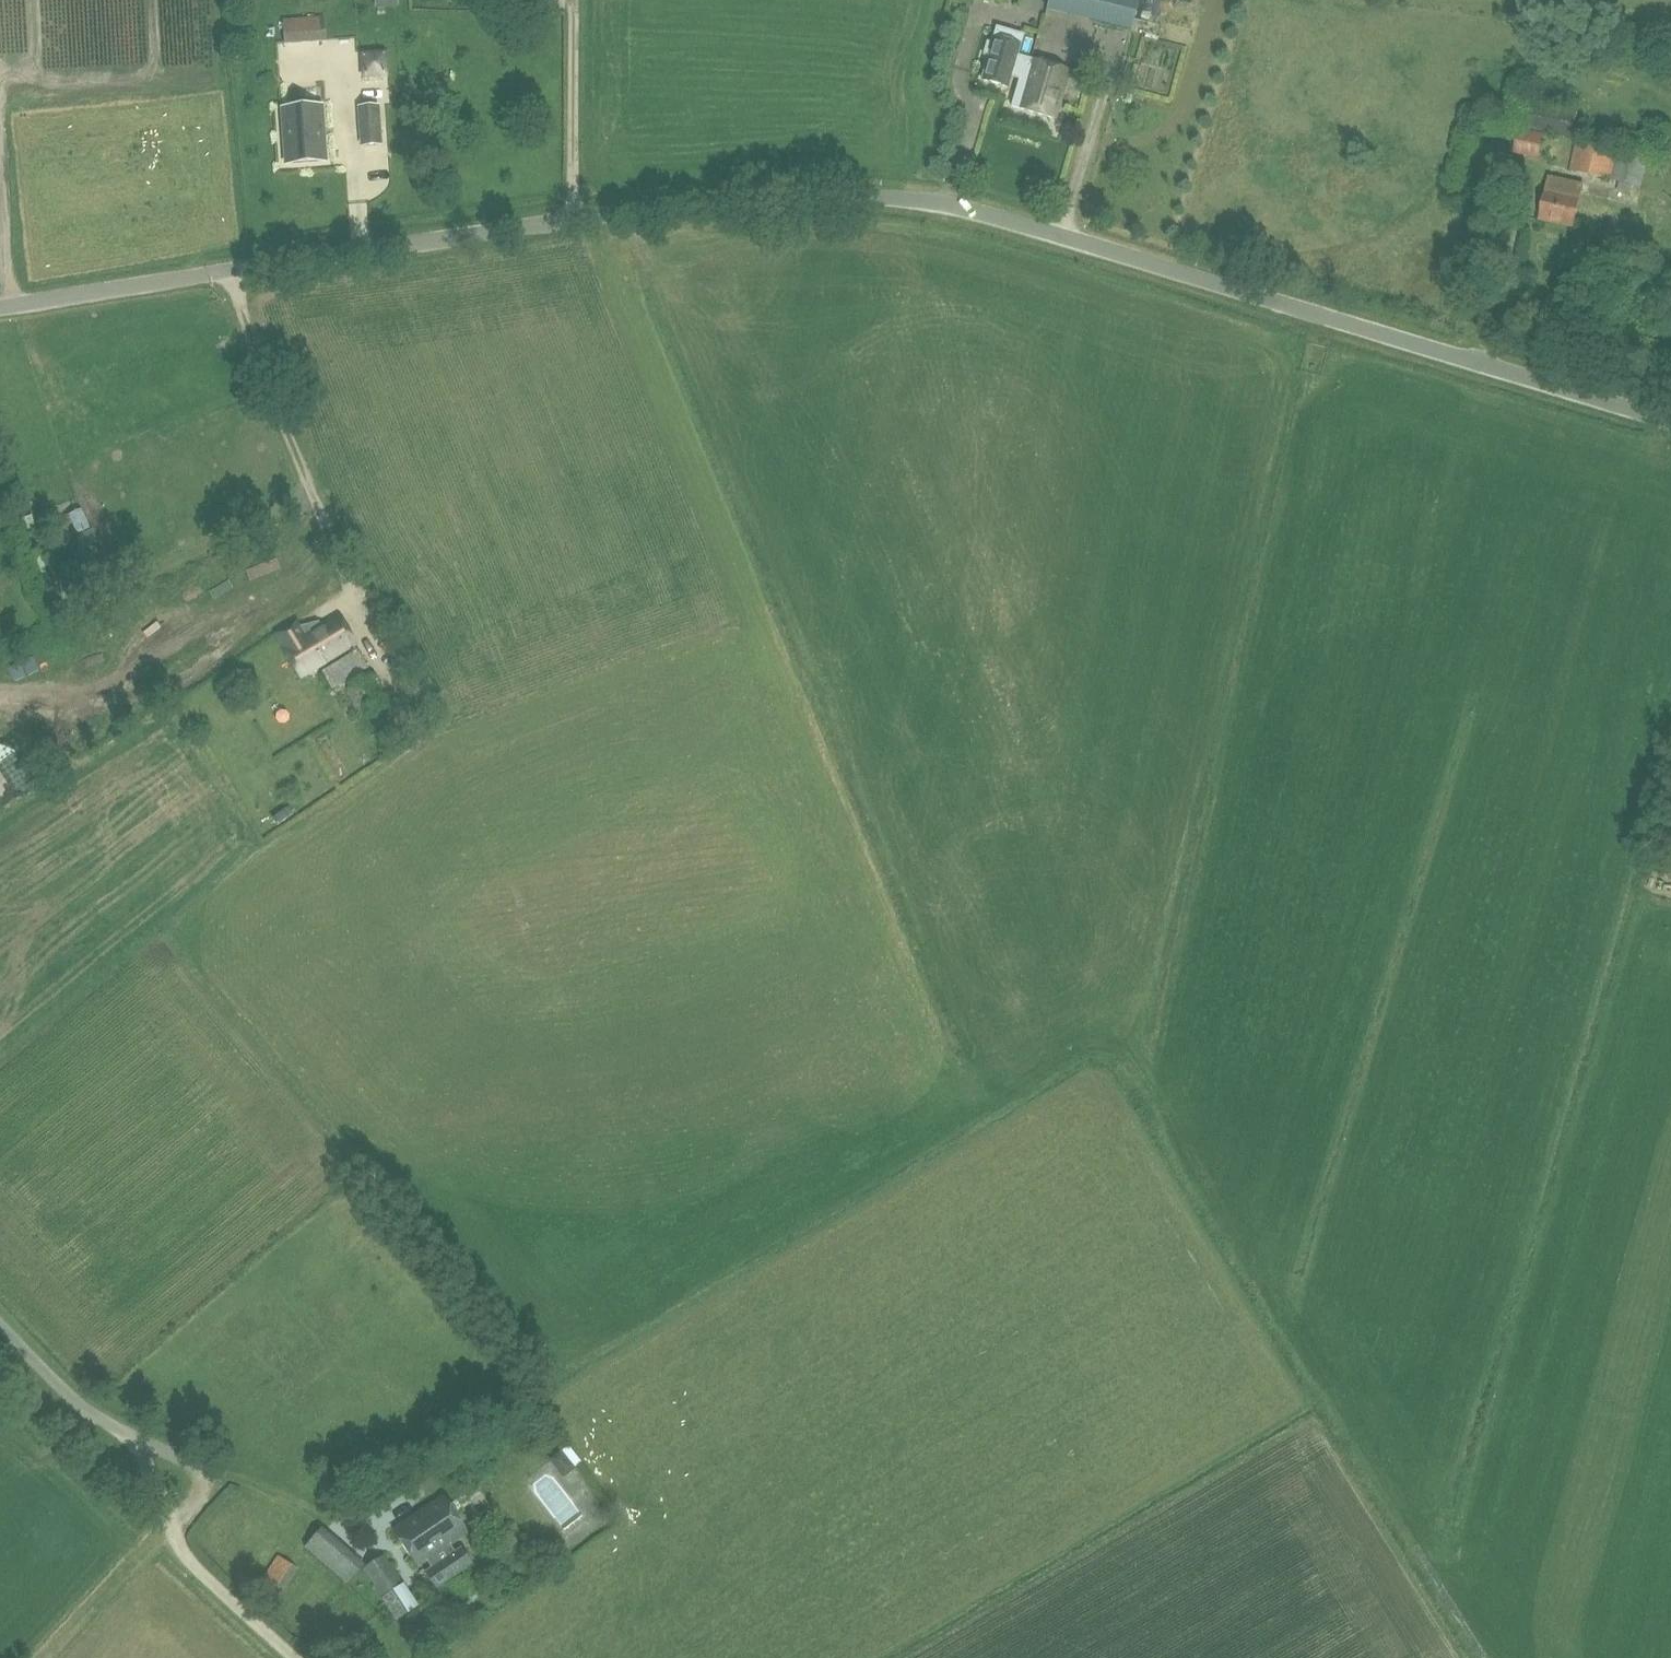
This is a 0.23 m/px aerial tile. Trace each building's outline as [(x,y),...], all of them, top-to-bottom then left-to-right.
[(1046,9),(1131,29),(1138,0),(1048,0),(1046,9)] [(282,18),(283,44),(325,41),(323,15),(282,18)] [(373,60),(373,29),(351,29),(350,59),(373,60)] [(992,57),(985,80),(1010,87),(1013,76),(1022,79),(1014,105),(1053,117),(1068,71),(1033,60),(1019,56),(1025,36),(1000,29),(996,44),(990,42),(986,55),(992,57)] [(358,71),(358,93),(373,92),(372,71),(358,71)] [(1535,158),(1543,132),(1571,138),(1577,109),(1525,97),(1519,127),(1514,153),(1535,158)] [(325,161),(321,106),(282,109),(285,163),(325,161)] [(377,106),(359,107),(362,145),(380,144),(377,106)] [(1568,171),(1610,179),(1618,148),(1575,140),(1568,171)] [(1619,148),(1612,180),(1641,187),(1649,155),(1619,148)] [(1582,184),(1549,177),(1540,219),(1573,226),(1582,184)] [(296,621),(275,634),(300,676),(327,660),(355,643),(338,614),(304,634),(296,621)] [(321,670),(332,688),(369,667),(357,649),(321,670)] [(378,730),(370,712),(388,704),(373,674),(345,688),(367,736),(378,730)] [(530,1482),(556,1528),(592,1509),(557,1447),(547,1452),(556,1468),(530,1482)] [(426,1572),(435,1586),(471,1563),(463,1549),(452,1556),(446,1545),(467,1532),(444,1495),(392,1529),(416,1566),(431,1556),(437,1564),(426,1572)] [(304,1547),(347,1584),(363,1565),(321,1527),(304,1547)] [(396,1621),(418,1606),(403,1583),(383,1553),(362,1568),(396,1621)] [(272,1606),(296,1570),(276,1555),(253,1591),(272,1606)]
